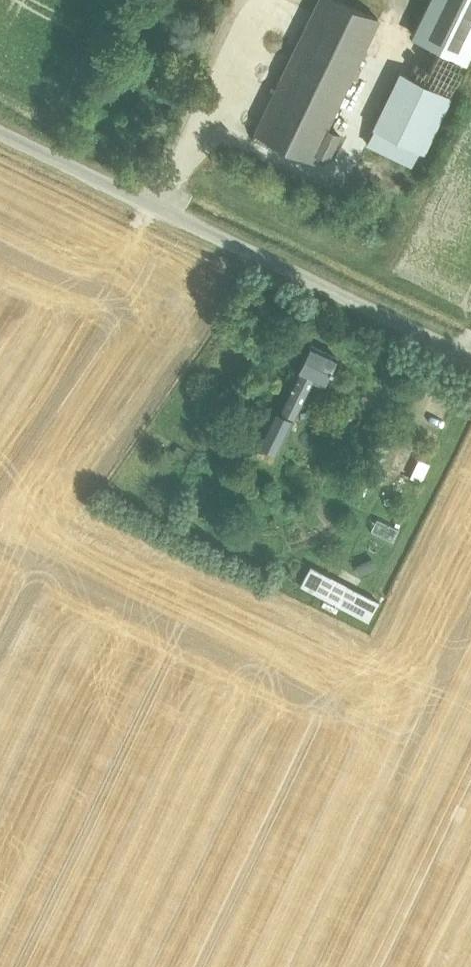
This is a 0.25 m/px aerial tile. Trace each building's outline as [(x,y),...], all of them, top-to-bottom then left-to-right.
[(340,135),(325,128),(378,18),(341,0),(320,0),(255,135),(309,161),(313,152),(329,159),(340,135)] [(470,49),(470,0),(428,0),(412,34),(466,59),(470,49)] [(400,71),(366,143),(412,165),(446,93),(400,71)] [(322,386),(337,356),(311,343),(288,390),(278,409),(294,417),(304,397),(312,381),(322,386)] [(278,454),(294,422),(272,411),(256,443),(278,454)] [(178,446),(173,452),(181,457),(185,450),(178,446)] [(419,458),(411,477),(422,482),(430,464),(419,458)] [(347,563),(350,574),(367,569),(364,558),(347,563)] [(379,601),(311,566),(301,584),(369,620),(379,601)]
